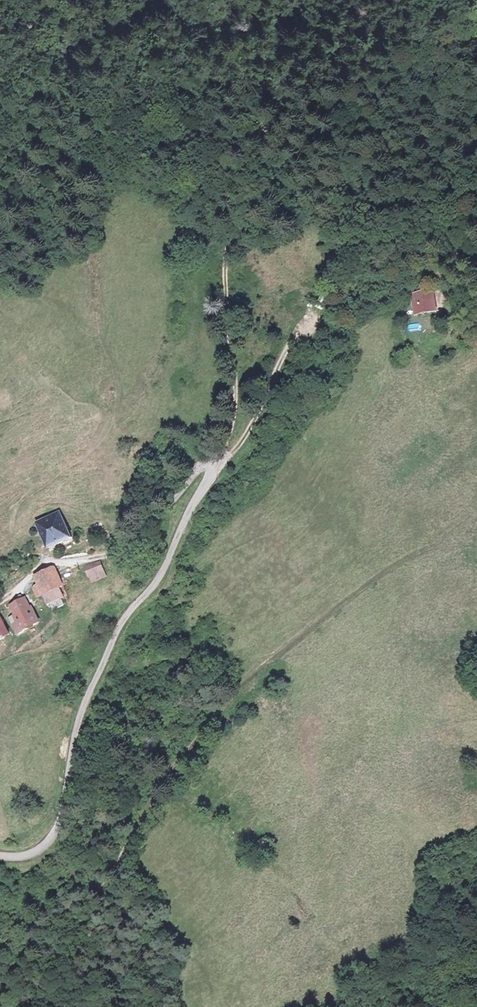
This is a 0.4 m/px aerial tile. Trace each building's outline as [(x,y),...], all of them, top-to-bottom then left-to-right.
[(407,295),(410,319),(435,316),(432,291),(407,295)] [(57,515),(30,526),(41,553),(68,543),(57,515)] [(93,564),(78,571),(86,588),(102,582),(93,564)] [(50,569),(26,577),(35,602),(46,598),(50,610),(63,606),(50,569)] [(34,626),(23,599),(2,608),(13,635),(34,626)]
